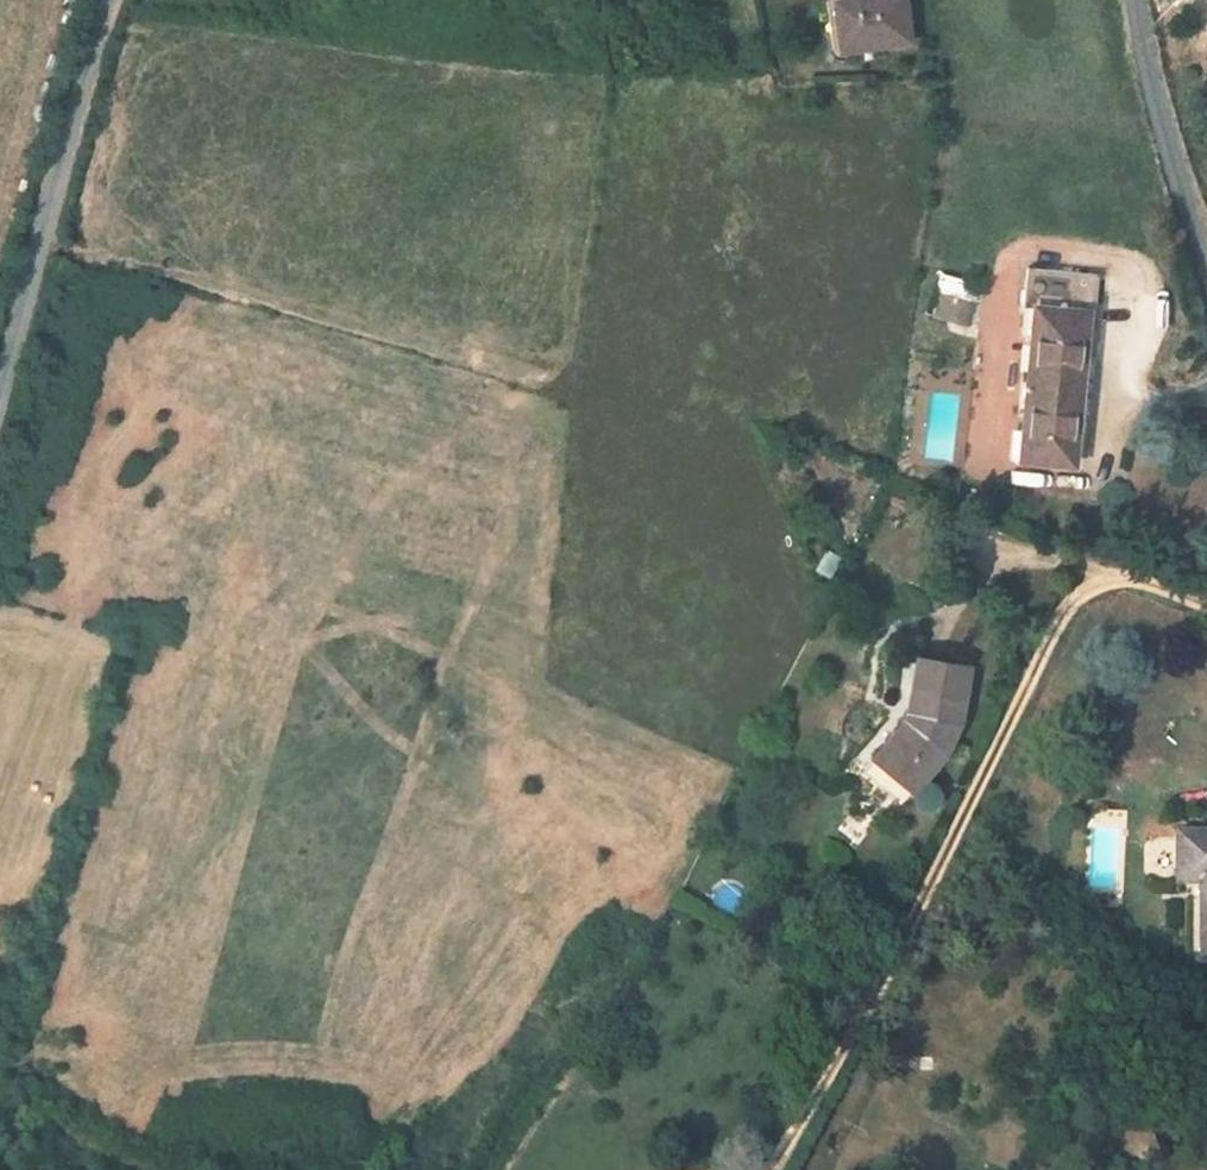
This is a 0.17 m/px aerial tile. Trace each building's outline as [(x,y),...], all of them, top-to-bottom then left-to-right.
[(903,0),(834,0),(843,42),(878,34),(878,27),(908,21),(903,0)] [(1066,460),(1087,277),(1022,269),(1019,303),(1029,303),(1012,454),(1066,460)] [(943,734),(952,673),(903,665),(901,667),(893,721),(857,761),(898,795),(934,751),(943,734)] [(1177,830),(1177,875),(1195,875),(1195,942),(1206,942),(1206,830),(1177,830)]
